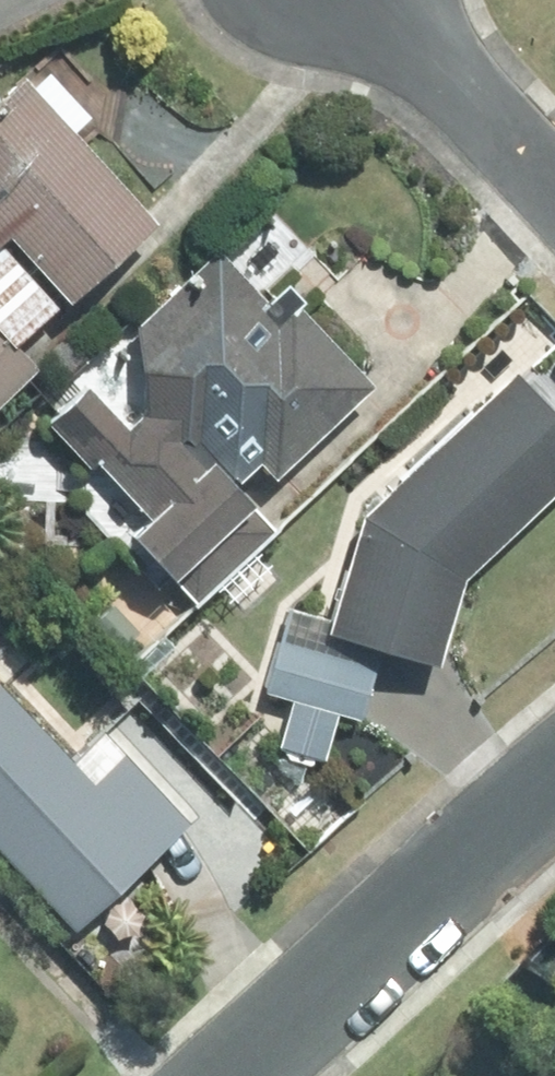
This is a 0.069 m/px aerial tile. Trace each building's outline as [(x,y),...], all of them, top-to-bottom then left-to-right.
[(17,348),(70,300),(74,305),(161,225),(77,134),(94,118),(51,72),(35,86),(27,78),(0,103),(0,330),(17,348)] [(144,416),(130,429),(91,388),(51,425),(92,469),(100,461),(156,520),(139,536),(175,578),(254,504),(234,486),(263,458),(278,475),(371,387),(298,310),(304,304),(290,289),(271,307),(219,253),(139,328),(144,416)] [(17,348),(0,330),(0,408),(39,371),(17,348)] [(519,375),(365,518),(335,622),(331,635),(383,650),(441,667),(467,579),(554,498),(554,413),(519,375)] [(276,528),(254,504),(175,578),(197,601),(276,528)] [(295,701),(282,747),(326,760),(339,715),(362,722),(383,650),(331,635),(335,622),(290,609),(266,693),(295,701)] [(0,686),(0,849),(78,931),(190,825),(107,737),(76,766),(0,686)]
